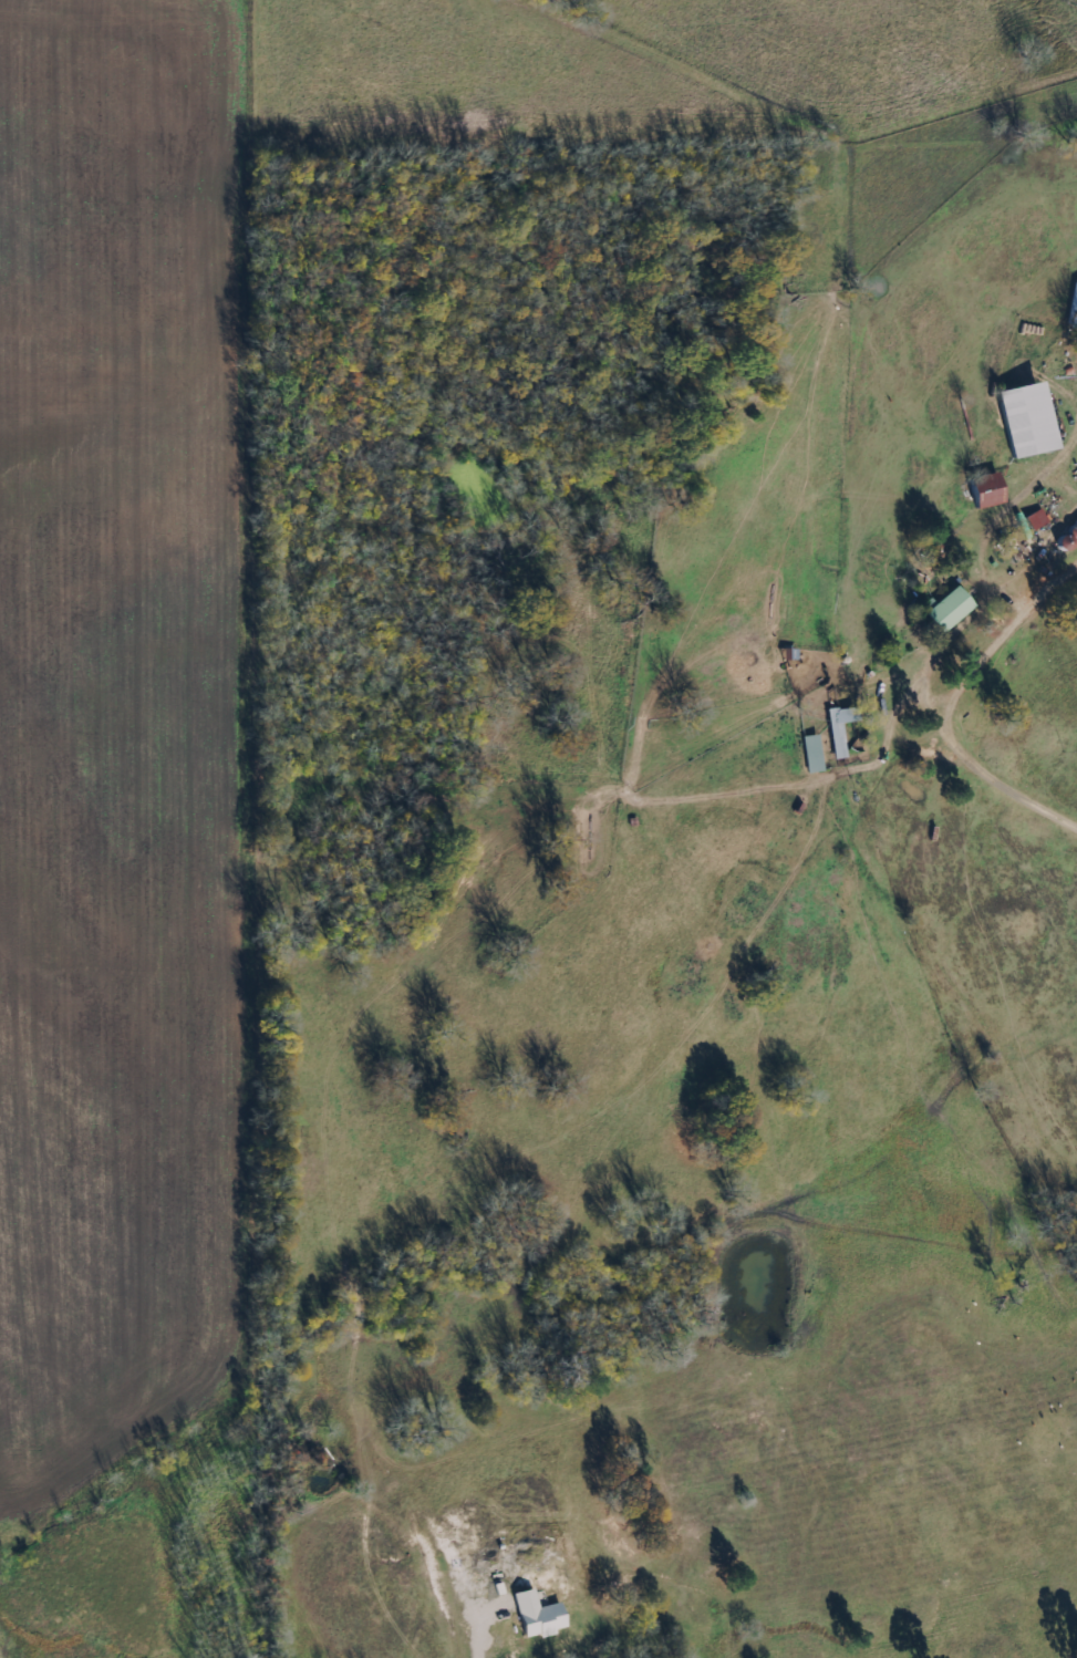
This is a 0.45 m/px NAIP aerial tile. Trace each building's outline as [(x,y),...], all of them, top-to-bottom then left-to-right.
[(1076,327),(1076,283),(1073,282),(1068,326),(1076,327)] [(995,391),(1011,458),(1052,448),(1035,381),(995,391)] [(973,509),(1002,503),(996,473),(967,479),(973,509)] [(938,633),(973,608),(957,586),(923,611),(938,633)] [(558,1602),(537,1607),(533,1589),(512,1594),(523,1638),(539,1634),(539,1638),(555,1634),(554,1630),(564,1627),(558,1602)]
